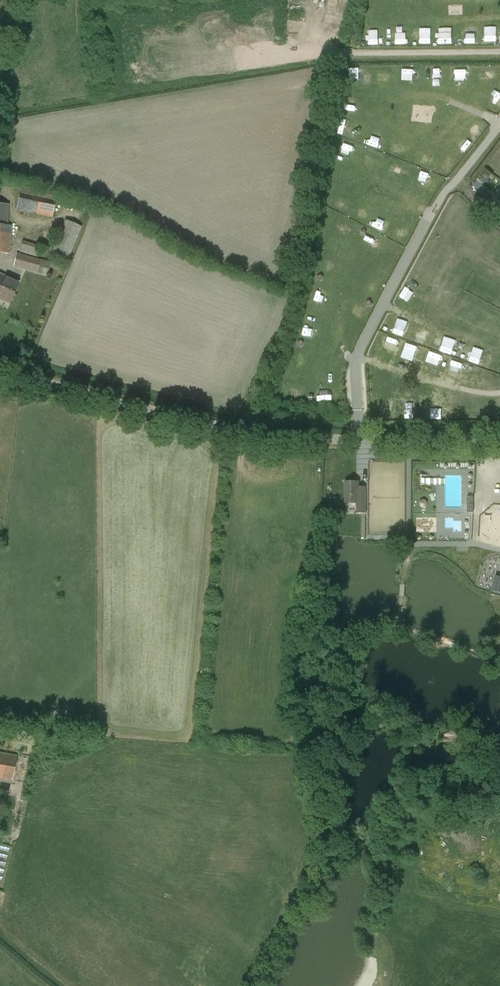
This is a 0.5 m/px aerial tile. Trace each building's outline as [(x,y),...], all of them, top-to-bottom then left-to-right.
[(17,210),(52,217),(57,194),(21,187),(17,210)] [(466,197),(456,198),(459,212),(468,211),(466,197)] [(10,254),(12,225),(8,225),(9,204),(0,203),(0,253),(10,254)] [(82,227),(65,220),(50,257),(67,263),(82,227)] [(446,239),(452,228),(443,223),(437,234),(446,239)] [(20,251),(37,257),(40,246),(23,241),(20,251)] [(17,252),(13,266),(47,276),(51,262),(17,252)] [(423,262),(431,267),(435,259),(427,255),(423,262)] [(492,288),(499,273),(487,267),(480,283),(492,288)] [(9,303),(19,283),(0,274),(0,299),(9,303)] [(414,276),(412,285),(422,288),(424,279),(414,276)] [(481,299),(486,288),(476,284),(478,281),(468,277),(462,292),(481,299)] [(401,288),(390,321),(397,323),(409,291),(401,288)] [(471,335),(477,318),(467,314),(460,331),(471,335)] [(416,329),(413,337),(420,339),(423,331),(416,329)] [(410,354),(417,357),(420,348),(413,345),(410,354)] [(393,401),(404,402),(405,392),(394,391),(393,401)] [(460,419),(477,419),(477,401),(460,401),(460,419)] [(383,418),(383,404),(353,403),(353,411),(359,411),(359,417),(383,418)] [(346,503),(357,503),(357,506),(366,506),(366,486),(359,486),(359,482),(345,483),(346,503)] [(496,576),(491,594),(499,596),(499,577),(496,576)] [(0,753),(0,778),(13,780),(17,756),(0,753)]
